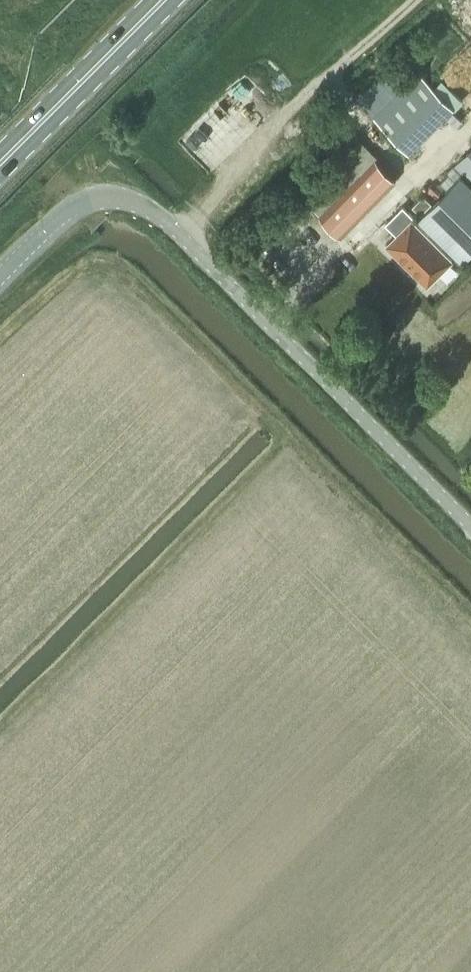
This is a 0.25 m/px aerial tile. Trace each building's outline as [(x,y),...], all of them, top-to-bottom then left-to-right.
[(419,71),(373,115),(374,117),(409,152),(455,106),(420,72),(419,71)] [(455,164),(470,180),(470,147),(455,164)] [(341,236),(397,181),(376,159),(348,187),(334,173),(306,201),(341,236)] [(470,251),(470,185),(461,175),(419,217),(462,260),(470,251)] [(398,233),(386,245),(427,285),(453,260),(412,219),(415,216),(403,205),(386,222),(398,233)]
